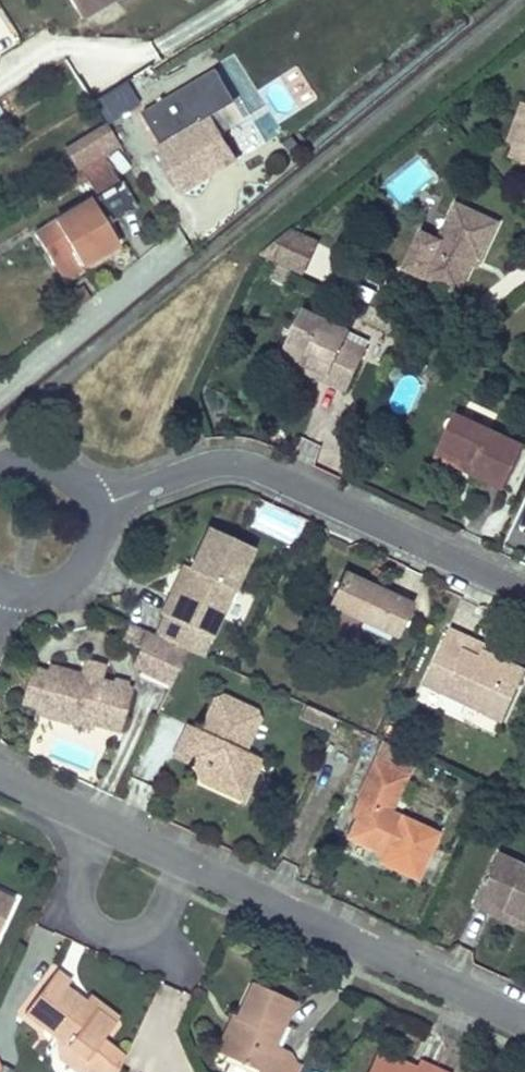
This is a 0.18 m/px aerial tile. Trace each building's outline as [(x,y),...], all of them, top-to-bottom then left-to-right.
[(74,8),(80,18),(110,0),(87,0),(74,8)] [(149,109),(168,142),(191,128),(210,117),(234,104),(215,71),(149,109)] [(516,146),(524,123),(524,103),(508,142),(516,146)] [(217,129),(210,117),(191,128),(168,142),(156,150),(175,182),(211,160),(206,152),(213,147),(206,136),(217,129)] [(516,146),(524,149),(524,123),(516,146)] [(66,151),(78,170),(120,146),(109,126),(66,151)] [(213,147),(206,152),(211,160),(175,182),(181,193),(237,161),(217,129),(206,136),(213,147)] [(516,146),(512,158),(524,163),(524,149),(516,146)] [(156,150),(133,163),(153,196),(175,182),(156,150)] [(104,156),(82,170),(98,195),(120,182),(104,156)] [(123,186),(101,200),(116,223),(138,209),(123,186)] [(51,262),(71,250),(78,246),(81,252),(75,256),(81,266),(118,244),(90,200),(33,234),(51,262)] [(441,242),(422,234),(406,269),(459,294),(476,259),(481,261),(500,224),(458,204),(441,242)] [(316,243),(290,231),(260,255),(301,275),(316,243)] [(78,246),(71,250),(75,256),(81,252),(78,246)] [(71,250),(51,262),(61,279),(81,266),(75,256),(71,250)] [(417,317),(398,308),(393,318),(413,327),(417,317)] [(361,360),(340,350),(345,340),(348,333),(304,311),(284,354),(326,374),(323,381),(346,392),(361,360)] [(345,340),(340,350),(361,360),(366,350),(345,340)] [(326,374),(284,354),(281,361),(323,381),(326,374)] [(439,449),(475,466),(471,475),(504,490),(524,446),(456,415),(439,449)] [(471,475),(475,466),(439,449),(435,458),(471,475)] [(163,617),(155,636),(187,651),(203,658),(253,552),(215,533),(196,573),(181,604),(169,598),(161,616),(163,617)] [(183,567),(169,598),(181,604),(196,573),(183,567)] [(329,607),(399,641),(414,611),(343,577),(329,607)] [(141,671),(171,686),(187,651),(155,636),(129,624),(122,640),(140,649),(150,653),(141,671)] [(472,699),(471,701),(489,710),(486,716),(504,723),(524,678),(524,674),(486,656),(483,662),(469,656),(476,643),(450,631),(423,686),(444,696),(448,688),(472,699)] [(489,649),(476,643),(469,656),(483,662),(486,656),(489,649)] [(140,649),(132,667),(141,671),(150,653),(140,649)] [(35,717),(69,727),(71,721),(92,727),(111,733),(115,720),(123,722),(131,694),(99,685),(104,668),(86,663),(82,674),(50,664),(46,678),(37,709),(35,717)] [(30,673),(21,704),(37,709),(46,678),(30,673)] [(472,699),(448,688),(444,696),(486,716),(489,710),(471,701),(472,699)] [(206,771),(201,783),(223,794),(226,789),(245,799),(252,786),(248,776),(256,760),(244,755),(258,724),(256,716),(224,701),(217,703),(202,733),(208,735),(204,744),(186,735),(176,757),(206,771)] [(307,706),(301,720),(330,733),(336,720),(307,706)] [(115,720),(111,733),(119,735),(123,722),(115,720)] [(71,721),(69,727),(90,732),(92,727),(71,721)] [(190,726),(186,735),(204,744),(208,735),(202,733),(190,726)] [(201,783),(206,771),(176,757),(170,769),(201,783)] [(263,764),(256,760),(248,776),(252,786),(263,764)] [(365,808),(350,838),(386,855),(381,865),(417,882),(440,835),(393,813),(410,778),(376,762),(356,803),(365,808)] [(245,799),(226,789),(223,794),(243,804),(245,799)] [(498,855),(474,907),(495,916),(499,908),(524,920),(524,868),(498,855)] [(13,900),(0,894),(0,929),(13,900)] [(499,908),(495,916),(524,930),(524,920),(499,908)] [(85,1001),(66,987),(70,981),(55,971),(24,1012),(102,1071),(117,1071),(125,1056),(103,1039),(115,1023),(85,1001)] [(223,1054),(261,1071),(260,1071),(280,1071),(288,1055),(271,1047),(291,1005),(250,986),(234,1019),(239,1021),(223,1054)] [(89,996),(85,1001),(115,1023),(119,1017),(89,996)] [(215,1050),(223,1054),(239,1021),(234,1019),(231,1018),(215,1050)] [(401,1069),(403,1064),(377,1052),(368,1071),(407,1071),(401,1069)] [(288,1055),(280,1071),(298,1071),(301,1067),(288,1055)] [(419,1063),(415,1070),(414,1071),(438,1071),(434,1071),(419,1063)] [(403,1064),(401,1069),(407,1071),(414,1071),(415,1070),(403,1064)]
